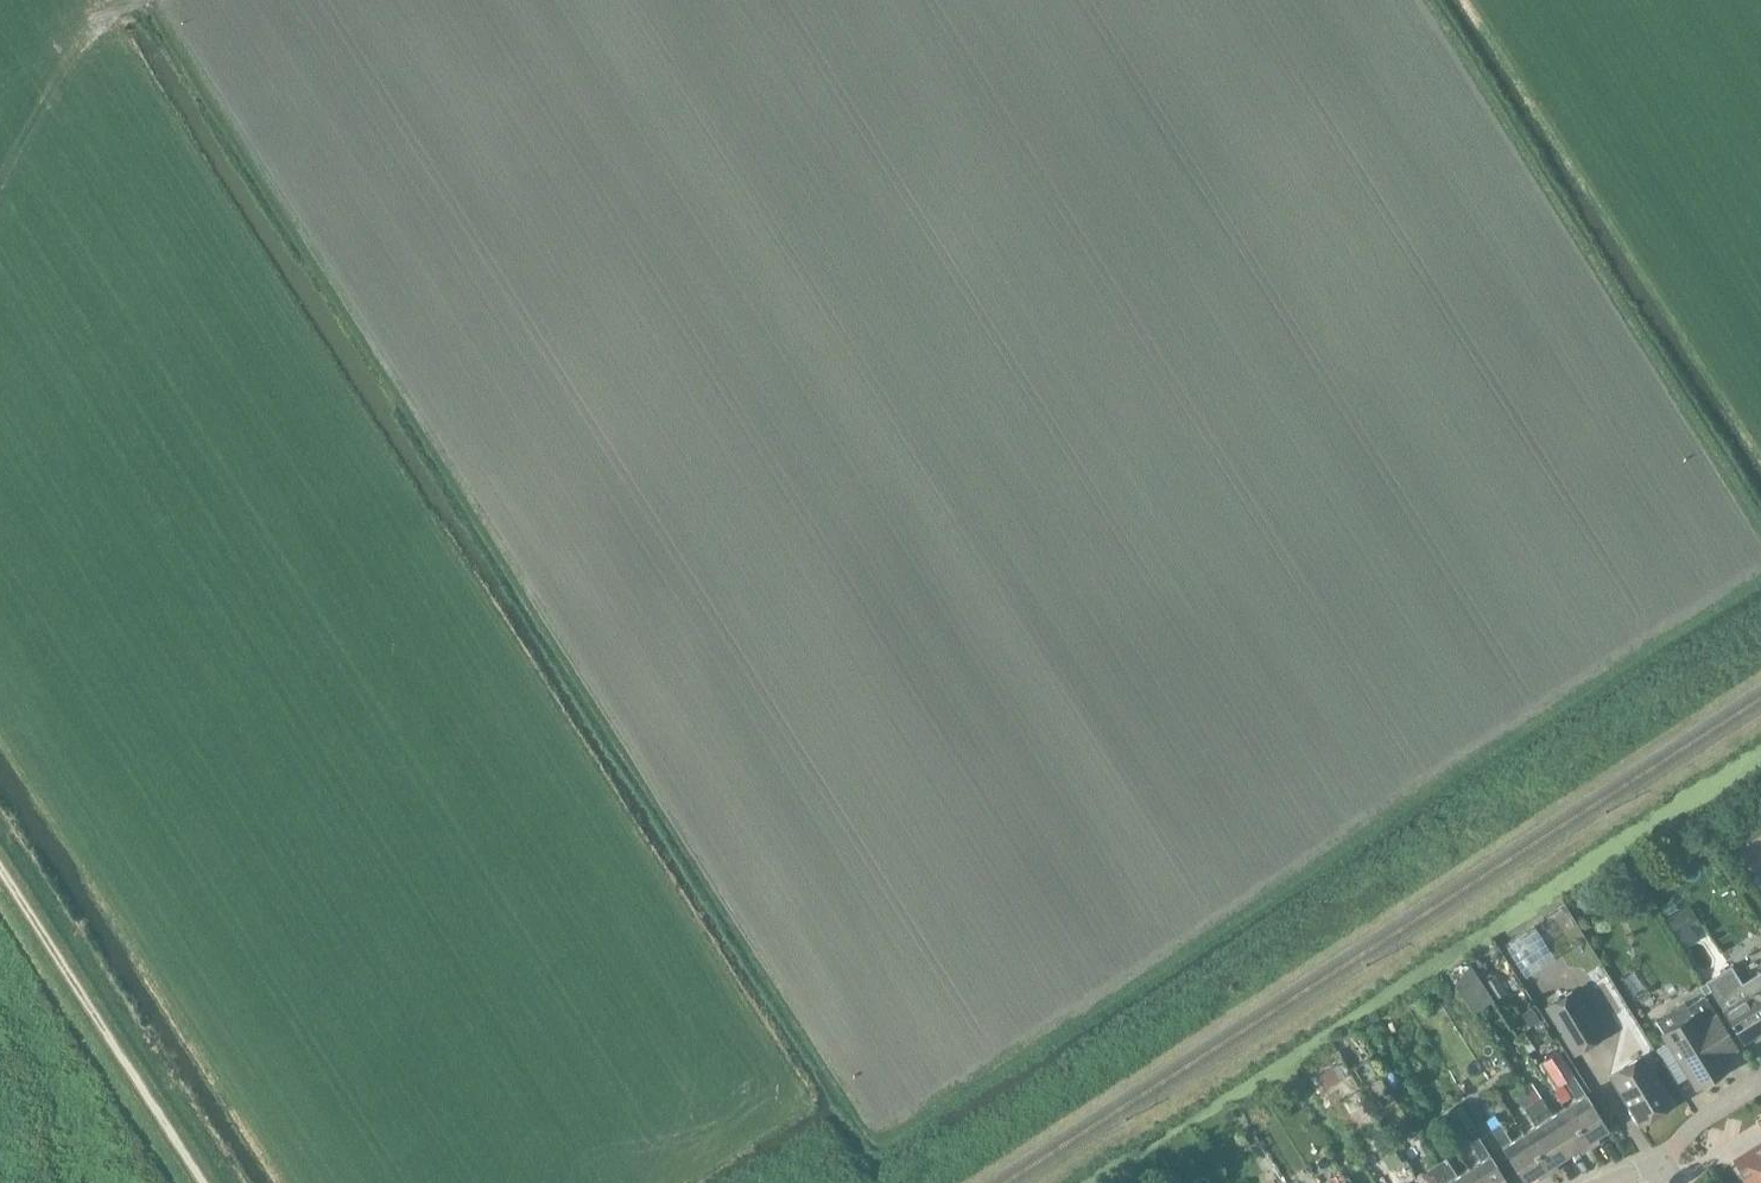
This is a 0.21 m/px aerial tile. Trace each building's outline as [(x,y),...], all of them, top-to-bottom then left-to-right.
[(1702,979),(1724,964),(1694,919),(1672,934),(1702,979)] [(1746,1042),(1760,1033),(1760,973),(1745,983),(1734,966),(1709,981),(1746,1042)] [(1632,967),(1616,978),(1629,996),(1645,985),(1632,967)] [(1550,1007),(1579,1052),(1605,1035),(1576,991),(1550,1007)] [(1690,1006),(1695,1014),(1666,1032),(1700,1087),(1730,1068),(1722,1055),(1739,1045),(1708,995),(1690,1006)] [(1613,1074),(1642,1122),(1674,1102),(1644,1054),(1613,1074)] [(1339,1065),(1334,1068),(1333,1067),(1321,1075),(1329,1087),(1341,1080),(1340,1079),(1346,1076),(1339,1065)] [(1566,1105),(1592,1145),(1602,1139),(1599,1135),(1611,1127),(1577,1074),(1576,1075),(1566,1081),(1566,1082),(1577,1098),(1566,1105)] [(1337,1100),(1345,1113),(1362,1102),(1353,1089),(1337,1100)] [(1554,1112),(1543,1095),(1534,1101),(1569,1155),(1580,1148),(1582,1152),(1592,1145),(1566,1105),(1554,1112)] [(1569,1155),(1534,1101),(1524,1107),(1535,1125),(1524,1132),(1550,1172),(1560,1166),(1558,1162),(1569,1155)] [(1550,1172),(1524,1132),(1513,1139),(1502,1122),(1492,1128),(1527,1182),(1538,1175),(1540,1179),(1550,1172)] [(1472,1141),(1460,1149),(1482,1182),(1513,1182),(1482,1135),(1472,1141)] [(1734,1161),(1748,1182),(1760,1182),(1760,1144),(1734,1161)] [(1439,1162),(1452,1182),(1482,1182),(1460,1149),(1439,1162)] [(1439,1162),(1431,1168),(1441,1182),(1452,1182),(1439,1162)]
